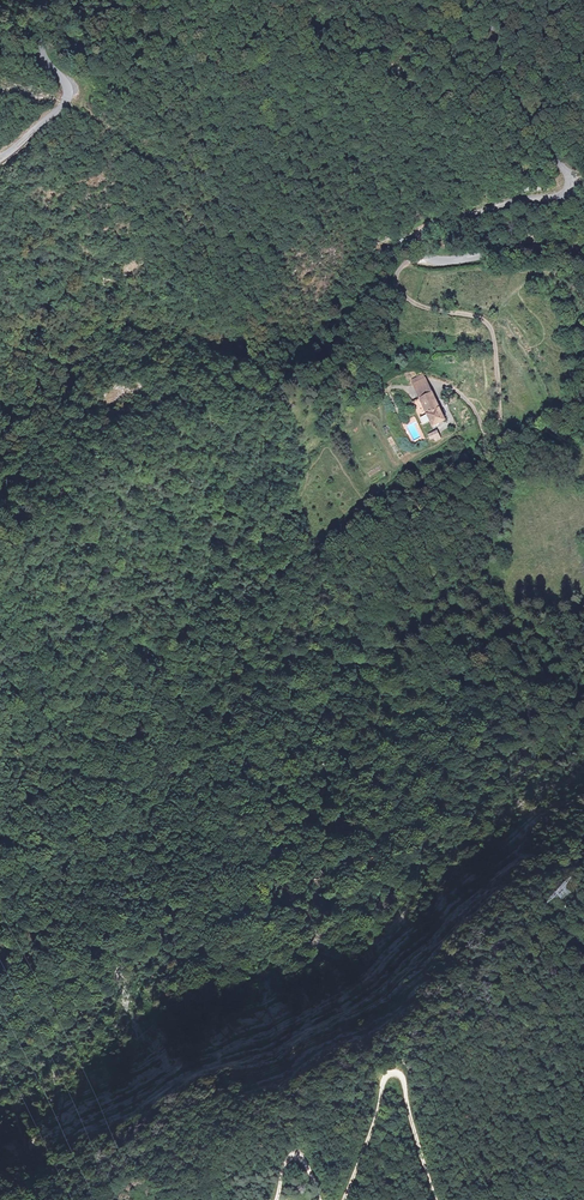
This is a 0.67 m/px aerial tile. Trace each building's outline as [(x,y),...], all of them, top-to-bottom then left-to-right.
[(532,349),(538,359),(542,357),(537,347),(532,349)] [(431,382),(418,386),(434,423),(446,418),(432,385),(431,382)] [(413,401),(416,414),(422,413),(418,400),(413,401)] [(440,437),(436,429),(428,432),(430,436),(432,435),(434,440),(440,437)]
